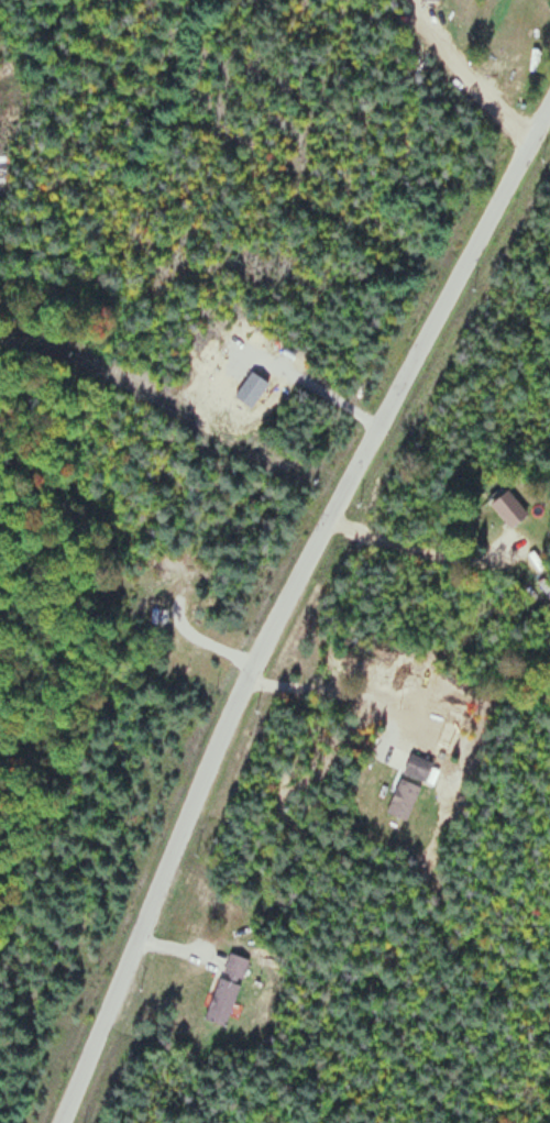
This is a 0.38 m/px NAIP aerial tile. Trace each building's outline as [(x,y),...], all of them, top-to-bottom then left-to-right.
[(510,527),(528,512),(507,488),(489,503),(510,527)] [(402,774),(424,783),(432,763),(411,754),(402,774)] [(420,788),(399,780),(386,814),(406,822),(420,788)] [(247,959),(226,953),(206,1019),(228,1025),(247,959)]
